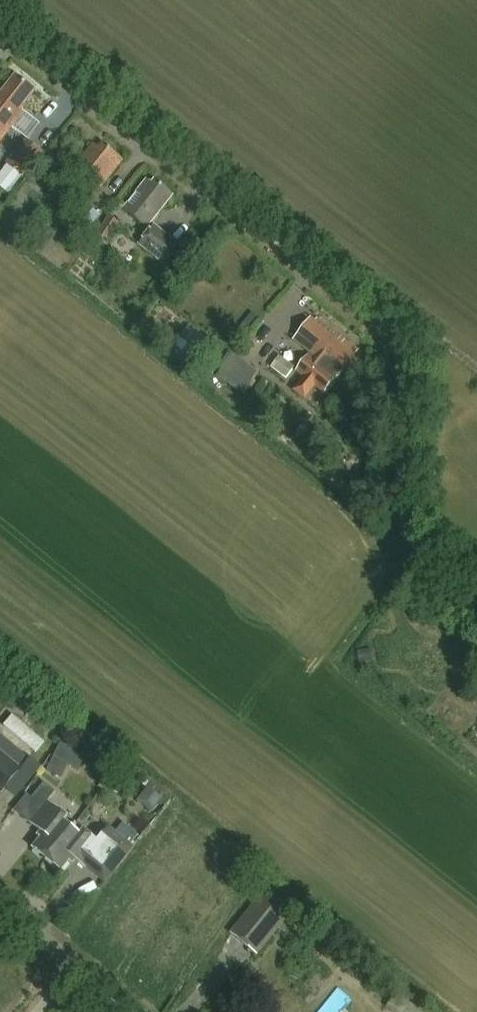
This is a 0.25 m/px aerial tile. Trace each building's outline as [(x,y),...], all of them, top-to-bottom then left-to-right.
[(33,92),(14,77),(0,96),(0,140),(21,114),(18,112),(33,92)] [(24,140),(5,164),(22,178),(42,153),(24,140)] [(97,192),(121,161),(99,144),(95,149),(88,144),(68,170),(97,192)] [(144,228),(170,195),(153,182),(149,186),(144,182),(122,210),(144,228)] [(101,216),(79,199),(63,220),(72,227),(67,235),(79,245),(101,216)] [(110,242),(121,226),(110,219),(100,235),(110,242)] [(178,246),(154,228),(141,246),(165,264),(178,246)] [(339,376),(343,370),(347,373),(357,359),(351,355),(356,349),(317,319),(316,321),(311,317),(294,341),(312,355),(309,359),(307,357),(296,371),(325,394),(336,379),(324,370),(327,367),(339,376)] [(286,381),(295,369),(266,347),(257,359),(286,381)] [(245,392),(260,372),(234,353),(219,374),(245,392)] [(360,664),(375,662),(373,650),(359,652),(360,664)] [(66,749),(69,750),(65,757),(81,764),(84,758),(85,758),(91,744),(73,736),(66,749)] [(1,796),(22,771),(0,753),(0,795),(1,796)] [(47,864),(75,828),(46,805),(54,796),(42,787),(31,802),(42,810),(29,826),(43,837),(32,852),(47,864)] [(78,825),(75,828),(47,864),(61,874),(70,862),(73,865),(77,860),(106,884),(135,847),(132,845),(139,836),(123,823),(116,832),(110,827),(98,842),(78,825)] [(267,889),(230,934),(258,957),(294,912),(267,889)]
